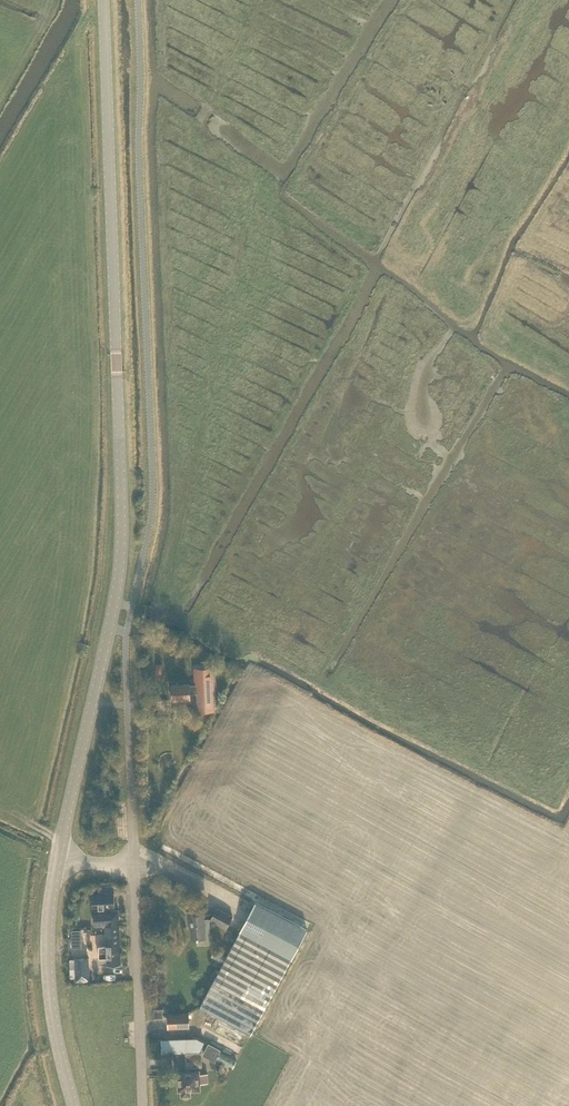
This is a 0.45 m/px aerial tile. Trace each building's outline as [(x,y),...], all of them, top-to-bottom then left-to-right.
[(196,684),(190,684),(190,683),(172,684),(172,698),(190,698),(190,693),(203,693),(204,709),(215,709),(214,693),(216,693),(216,671),(196,672),(196,684)] [(121,965),(121,964),(119,910),(111,910),(111,908),(115,908),(115,893),(99,893),(99,910),(94,911),(94,925),(106,925),(107,945),(99,945),(99,958),(107,957),(107,965),(121,965)] [(307,929),(256,902),(250,913),(200,1006),(251,1033),(307,929)] [(216,908),(210,920),(227,928),(233,917),(216,908)] [(205,913),(190,914),(190,925),(191,925),(191,938),(197,938),(198,944),(211,943),(210,918),(205,918),(205,913)] [(82,930),(72,930),(72,948),(83,948),(82,930)] [(74,958),(70,958),(71,977),(76,977),(76,981),(89,981),(88,957),(74,958)] [(154,1008),(154,1017),(163,1017),(163,1008),(154,1008)] [(168,1014),(169,1027),(189,1027),(189,1013),(168,1014)] [(205,1041),(197,1037),(189,1037),(161,1038),(162,1053),(186,1052),(186,1065),(201,1065),(201,1051),(200,1051),(205,1041)] [(214,1060),(216,1056),(220,1050),(209,1044),(204,1054),(214,1060)] [(233,1062),(236,1055),(223,1050),(220,1057),(233,1062)] [(199,1088),(199,1082),(203,1082),(208,1082),(208,1074),(203,1074),(198,1074),(198,1071),(179,1072),(180,1089),(181,1089),(181,1096),(191,1095),(191,1088),(199,1088)] [(459,1103),(462,1103),(463,1098),(456,1097),(457,1089),(453,1089),(452,1100),(458,1100),(455,1105),(445,1104),(447,1105),(459,1105),(459,1103)] [(558,1103),(553,1100),(561,1099),(551,1094),(550,1092),(545,1104),(548,1105),(556,1105),(558,1103)] [(389,1098),(387,1103),(383,1103),(379,1101),(370,1096),(368,1100),(373,1099),(373,1103),(365,1104),(359,1101),(356,1101),(361,1103),(361,1105),(389,1105),(389,1098)] [(471,1104),(472,1097),(467,1105),(463,1104),(462,1105),(470,1105),(471,1104)]
